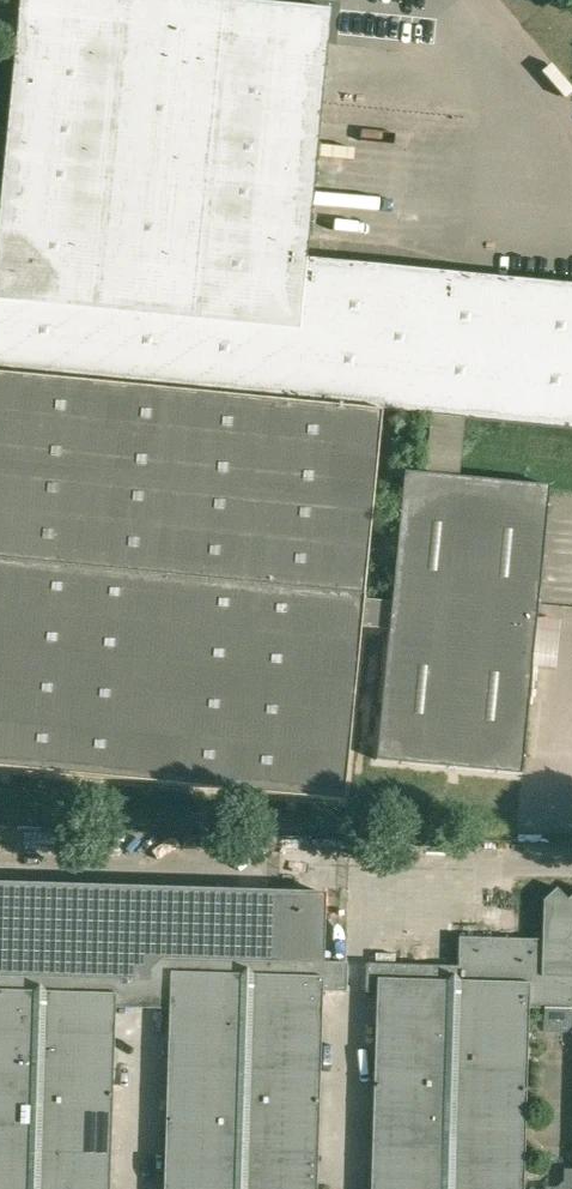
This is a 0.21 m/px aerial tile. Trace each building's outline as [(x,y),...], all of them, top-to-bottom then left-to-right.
[(382,410),(430,414),(464,418),(571,428),(571,284),(308,258),(333,7),(261,0),(20,0),(0,200),(0,372),(382,410)] [(382,410),(0,372),(0,559),(364,595),(382,410)] [(458,476),(464,418),(430,414),(425,473),(405,471),(392,601),(364,598),(361,626),(389,629),(377,759),(522,773),(550,485),(458,476)] [(364,598),(364,595),(0,559),(0,767),(344,801),(361,626),(364,598)] [(114,1007),(169,1008),(164,1188),(315,1188),(321,990),(344,991),(345,963),(322,962),(324,893),(0,883),(0,1188),(109,1188),(114,1007)] [(567,900),(556,888),(543,900),(542,940),(459,937),(458,966),(367,963),(366,978),(365,978),(365,991),(366,991),(377,992),(371,1188),(522,1188),(528,1008),(571,1009),(571,896),(567,900)]
